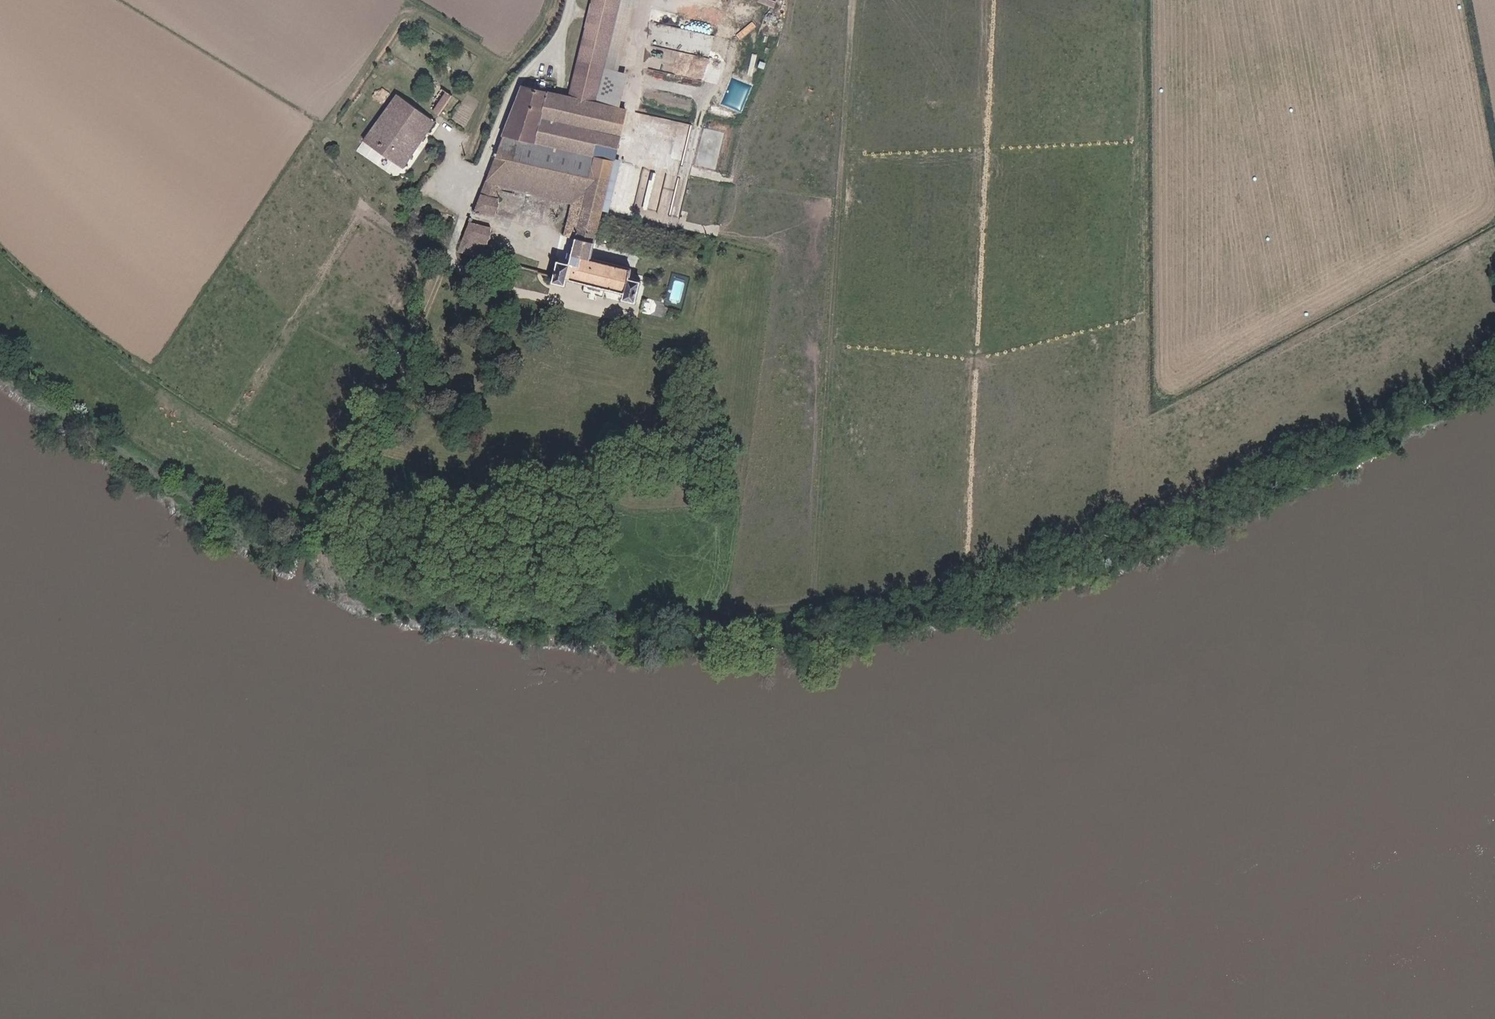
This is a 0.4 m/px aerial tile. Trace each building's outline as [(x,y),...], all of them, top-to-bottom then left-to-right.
[(561,292),(560,297),(573,301),(576,294),(592,299),(591,307),(610,313),(613,304),(628,308),(627,316),(643,318),(648,296),(636,293),(638,283),(597,271),(629,123),(599,116),(602,104),(625,0),(596,0),(570,108),(529,99),(483,222),(505,228),(510,211),(506,210),(509,200),(577,219),(588,222),(585,235),(578,233),(575,253),(585,257),(580,282),(565,278),(561,292)] [(446,121),(461,100),(450,92),(435,113),(446,121)] [(410,173),(442,127),(404,100),(372,147),(410,173)] [(588,222),(577,219),(573,232),(578,233),(585,235),(588,222)] [(466,267),(490,272),(495,259),(496,258),(500,244),(477,237),(466,267)]
